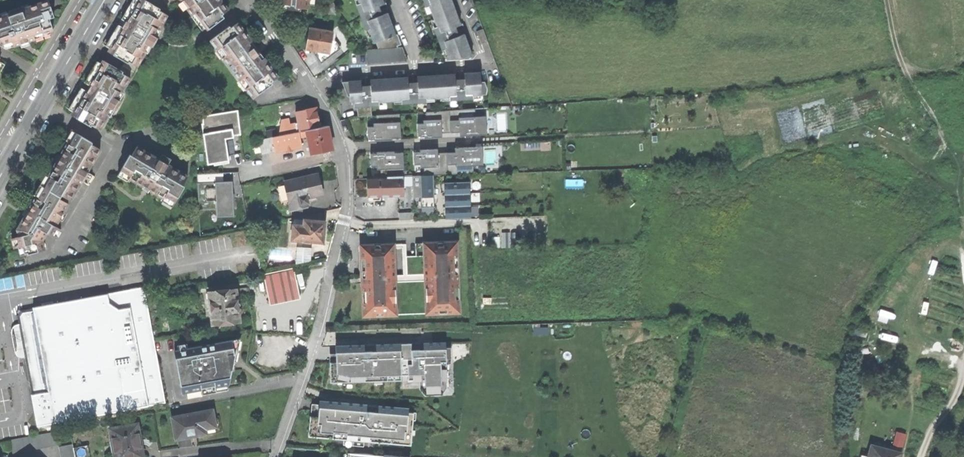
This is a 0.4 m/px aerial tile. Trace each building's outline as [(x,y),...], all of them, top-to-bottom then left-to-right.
[(50,31),(53,30),(49,18),(54,17),(48,0),(29,7),(22,9),(7,14),(1,16),(0,16),(0,45),(6,48),(20,44),(28,41),(50,34),(50,31)] [(122,66),(134,72),(145,52),(147,53),(151,46),(152,47),(158,38),(156,37),(161,30),(159,29),(167,15),(160,10),(161,8),(146,0),(139,0),(126,21),(122,18),(120,21),(118,24),(123,27),(108,51),(125,61),(122,66)] [(200,21),(201,20),(208,29),(224,18),(222,15),(228,10),(221,0),(185,0),(200,21)] [(308,12),(308,0),(278,0),(278,5),(281,10),(308,12)] [(408,61),(403,48),(399,48),(398,46),(402,45),(398,34),(395,35),(387,14),(388,14),(388,13),(382,15),(381,13),(381,11),(388,8),(386,2),(385,3),(386,4),(384,4),(382,0),(358,0),(360,4),(357,5),(367,30),(369,29),(375,43),(376,42),(379,49),(367,50),(367,64),(408,61)] [(473,57),(465,35),(465,34),(459,36),(458,34),(458,32),(465,29),(463,23),(462,24),(461,25),(452,0),(424,0),(427,6),(429,5),(438,26),(434,28),(443,50),(446,49),(449,58),(473,57)] [(329,14),(337,8),(333,2),(325,9),(329,14)] [(230,26),(211,40),(253,98),(272,84),(271,82),(278,77),(258,50),(238,23),(231,28),(230,26)] [(333,32),(309,28),(308,38),(306,49),(329,53),(333,32)] [(477,31),(482,44),(488,41),(483,29),(477,31)] [(91,125),(100,130),(109,115),(110,116),(114,109),(115,110),(121,101),(119,100),(123,94),(122,93),(134,72),(122,66),(120,70),(103,60),(89,85),(85,83),(84,85),(82,88),(85,90),(71,115),(91,126),(91,125)] [(358,116),(372,115),(371,106),(380,105),(380,102),(402,100),(402,104),(427,102),(427,99),(449,97),(450,100),(474,99),(474,95),(487,94),(488,88),(485,82),(482,82),(481,72),(466,73),(465,73),(465,79),(463,79),(461,79),(460,71),(454,72),(455,72),(455,74),(419,76),(417,76),(418,82),(415,83),(413,83),(413,74),(407,75),(407,76),(408,76),(408,77),(371,80),(371,85),(369,86),(366,86),(366,78),(360,78),(360,79),(361,79),(361,81),(342,82),(348,96),(353,96),(354,109),(358,109),(358,116)] [(279,135),(319,127),(317,114),(316,107),(296,111),(300,128),(297,129),(296,123),(290,124),(289,119),(282,120),(279,135)] [(486,107),(427,111),(417,112),(419,137),(466,135),(489,134),(486,107)] [(205,114),(210,163),(236,161),(234,136),(245,135),(243,110),(205,114)] [(393,137),(402,137),(401,121),(375,122),(375,126),(369,126),(369,138),(376,137),(376,139),(393,139),(393,137)] [(328,125),(319,127),(279,135),(259,140),(262,154),(287,149),(288,151),(292,150),(291,148),(301,146),(299,137),(308,135),(312,153),(333,148),(331,139),(328,125)] [(121,130),(114,126),(112,129),(116,132),(116,133),(119,135),(121,130)] [(65,142),(67,143),(68,141),(71,143),(77,133),(72,130),(65,142)] [(51,177),(45,187),(61,196),(62,194),(71,200),(83,179),(85,181),(90,172),(88,171),(100,149),(92,144),(93,142),(77,133),(71,143),(68,141),(67,143),(60,155),(58,154),(56,157),(54,160),(56,162),(49,174),(48,176),(51,177)] [(421,150),(414,150),(415,163),(421,163),(422,167),(425,167),(426,174),(474,171),(474,164),(484,163),(483,145),(456,147),(456,150),(439,152),(439,147),(421,148),(421,150)] [(182,185),(188,176),(168,164),(169,162),(160,157),(159,159),(137,146),(132,155),(130,154),(121,169),(131,175),(129,178),(131,179),(143,186),(141,189),(145,191),(148,193),(149,190),(162,198),(164,199),(166,196),(175,201),(184,186),(182,185)] [(377,152),(371,152),(372,165),(378,165),(378,170),(381,170),(381,175),(405,174),(404,151),(396,152),(396,150),(377,151),(377,152)] [(129,182),(131,179),(129,178),(131,175),(121,169),(118,175),(129,182)] [(33,194),(36,196),(37,195),(40,197),(45,187),(51,177),(48,176),(49,174),(46,172),(33,194)] [(219,216),(242,215),(241,174),(218,175),(219,216)] [(316,174),(284,181),(291,210),(308,206),(307,203),(317,200),(316,196),(321,195),(319,185),(316,174)] [(413,219),(447,218),(473,217),(471,180),(445,181),(434,181),(434,175),(387,177),(387,178),(368,178),(368,188),(368,196),(412,195),(413,219)] [(61,196),(45,187),(40,197),(37,195),(36,196),(28,210),(25,209),(24,211),(22,214),(25,216),(17,229),(18,235),(16,236),(19,246),(22,245),(24,254),(44,249),(42,239),(48,232),(57,237),(62,228),(56,225),(69,204),(60,198),(61,196)] [(171,207),(175,201),(166,196),(164,199),(162,198),(160,200),(171,207)] [(325,221),(305,219),(304,226),(293,225),(292,239),(304,241),(304,240),(323,242),(324,232),(325,221)] [(426,312),(458,311),(455,241),(441,242),(424,242),(426,312)] [(424,242),(415,243),(415,255),(405,255),(406,275),(394,276),(396,314),(426,312),(424,242)] [(363,315),(396,314),(394,276),(393,248),(378,248),(361,249),(363,315)] [(310,262),(311,254),(303,253),(297,253),(297,259),(303,259),(303,263),(310,262)] [(60,278),(66,277),(64,267),(57,268),(60,278)] [(298,295),(292,267),(262,273),(268,301),(298,295)] [(143,286),(107,293),(108,302),(118,308),(130,306),(148,405),(165,402),(143,286)] [(247,295),(246,287),(209,291),(213,324),(239,321),(238,310),(239,308),(240,307),(240,304),(239,301),(238,299),(237,299),(236,296),(247,295)] [(19,328),(12,329),(14,341),(16,355),(24,353),(37,426),(148,405),(130,306),(118,308),(108,302),(107,293),(21,310),(17,315),(19,328)] [(233,339),(174,351),(182,392),(229,383),(232,369),(226,367),(225,361),(224,355),(235,353),(233,339)] [(426,387),(453,386),(452,359),(458,358),(457,339),(334,344),(335,380),(413,377),(413,379),(426,379),(426,387)] [(929,344),(928,349),(958,357),(959,353),(929,344)] [(309,423),(351,422),(374,422),(380,421),(379,397),(355,398),(334,398),(334,404),(322,404),(322,396),(310,396),(310,404),(309,404),(309,411),(309,423)] [(172,417),(175,439),(206,434),(206,432),(219,429),(218,423),(217,417),(214,418),(212,409),(172,417)] [(351,422),(352,453),(375,455),(374,422),(351,422)] [(115,456),(141,456),(143,456),(140,440),(137,424),(109,429),(115,456)] [(903,448),(907,432),(896,430),(892,445),(903,448)] [(56,431),(10,439),(12,452),(58,444),(56,431)] [(59,446),(61,456),(74,456),(73,448),(72,444),(59,446)] [(73,448),(74,456),(90,456),(87,445),(73,448)] [(900,453),(871,445),(868,456),(899,456),(900,453)]
